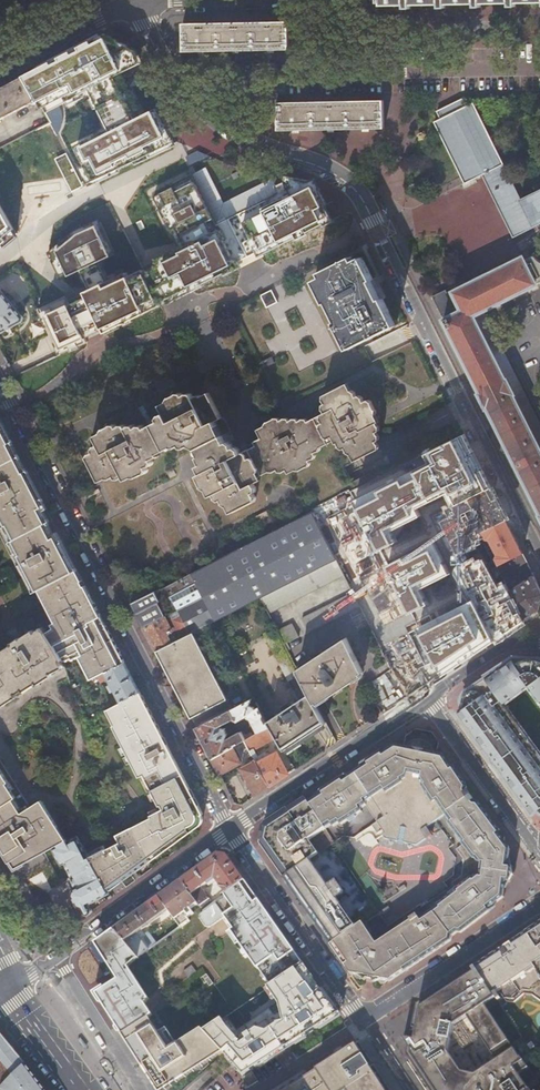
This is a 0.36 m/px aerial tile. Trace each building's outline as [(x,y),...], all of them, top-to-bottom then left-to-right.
[(381,5),(404,4),(404,8),(411,8),(411,5),(411,0),(381,0),(381,5)] [(286,49),(285,22),(182,24),(183,51),(286,49)] [(24,76),(0,89),(0,120),(34,103),(35,105),(38,103),(37,101),(24,76)] [(463,181),(502,161),(501,160),(502,159),(475,106),(474,106),(472,103),(466,106),(462,98),(437,111),(440,119),(434,122),(436,126),(435,126),(461,179),(462,179),(463,181)] [(382,128),(381,101),(346,101),(276,103),(277,130),(382,128)] [(502,161),(463,181),(465,183),(482,174),(499,206),(498,207),(509,229),(514,237),(534,227),(534,228),(535,227),(539,224),(539,190),(521,199),(502,161)] [(159,193),(152,197),(158,208),(169,231),(179,250),(171,253),(174,259),(145,274),(158,302),(188,287),(190,291),(201,285),(224,274),(227,273),(237,268),(235,264),(257,253),(259,257),(279,246),(283,244),(295,238),(305,233),(326,223),(333,219),(326,206),(319,190),(315,192),(310,181),(285,177),(279,175),(271,179),(274,187),(278,194),(215,225),(212,219),(194,182),(190,175),(170,184),(172,187),(159,193)] [(7,241),(4,237),(14,230),(0,205),(0,247),(7,241)] [(67,301),(41,313),(60,354),(87,341),(83,332),(101,324),(104,332),(145,312),(144,309),(158,302),(145,274),(131,281),(127,273),(104,283),(101,279),(106,277),(99,262),(110,256),(96,225),(79,233),(53,255),(65,278),(80,271),(87,286),(91,283),(94,288),(85,292),(88,297),(70,305),(67,301)] [(359,255),(351,258),(350,254),(318,270),(320,274),(312,278),(348,349),(394,326),(382,300),(379,301),(374,291),(369,282),(371,280),(359,255)] [(539,261),(537,259),(532,256),(525,259),(537,284),(539,282),(539,261)] [(537,284),(532,274),(525,259),(523,257),(455,292),(464,309),(443,319),(539,513),(539,448),(474,317),(537,284)] [(267,307),(278,302),(272,289),(261,295),(267,307)] [(22,321),(21,314),(0,290),(0,333),(22,321)] [(432,297),(443,319),(464,309),(455,292),(448,295),(445,290),(432,297)] [(299,368),(335,350),(320,321),(308,327),(315,341),(303,347),(303,348),(292,353),(299,368)] [(271,357),(259,364),(262,371),(274,364),(271,357)] [(373,405),(352,393),(347,395),(344,388),(323,399),(321,412),(323,416),(306,425),(305,422),(274,421),(266,425),(264,430),(266,435),(259,438),(252,442),(254,446),(239,453),(237,450),(226,442),(222,444),(219,437),(216,438),(211,429),(214,427),(212,422),(219,418),(209,398),(204,400),(201,395),(207,393),(182,385),(174,389),(171,393),(173,398),(166,402),(167,405),(164,407),(160,412),(162,414),(147,421),(145,418),(110,409),(102,413),(99,417),(101,422),(94,426),(95,429),(91,431),(81,443),(93,467),(100,464),(102,467),(116,468),(118,467),(121,471),(128,467),(130,471),(134,472),(141,468),(149,455),(147,453),(154,449),(168,443),(169,447),(193,449),(198,447),(201,454),(197,457),(195,458),(199,465),(195,467),(198,475),(195,476),(201,487),(206,490),(210,488),(214,496),(225,508),(230,505),(233,512),(253,503),(254,487),(252,483),(256,481),(255,477),(253,473),(266,466),(269,470),(283,473),(287,471),(294,467),(296,471),(301,472),(308,468),(321,449),(320,444),(330,439),(332,443),(334,446),(345,450),(350,447),(380,432),(378,428),(375,429),(371,422),(376,419),(377,413),(373,405)] [(163,397),(166,402),(173,398),(171,393),(163,397)] [(91,421),(94,426),(101,422),(99,417),(91,421)] [(380,426),(376,419),(371,422),(375,429),(378,428),(380,426)] [(6,527),(8,526),(15,541),(13,542),(20,555),(19,556),(38,592),(39,591),(73,574),(74,573),(55,537),(51,539),(45,525),(46,524),(39,510),(43,508),(16,458),(0,427),(0,515),(6,527)] [(266,435),(264,430),(257,433),(259,438),(266,435)] [(378,453),(380,432),(350,447),(358,463),(378,453)] [(407,464),(415,481),(447,465),(445,460),(469,447),(463,435),(407,464)] [(321,449),(332,443),(330,439),(320,444),(321,449)] [(156,453),(169,447),(168,443),(154,449),(156,453)] [(193,449),(197,457),(201,454),(198,447),(193,449)] [(358,463),(350,447),(345,450),(353,465),(358,463)] [(351,492),(443,672),(495,638),(483,616),(479,607),(468,585),(465,579),(450,549),(442,533),(433,517),(415,481),(407,464),(351,492)] [(255,477),(269,470),(266,466),(253,473),(255,477)] [(461,494),(465,501),(490,489),(486,481),(461,494)] [(209,498),(214,496),(210,488),(206,490),(209,498)] [(490,489),(465,501),(473,518),(479,515),(498,506),(490,489)] [(375,698),(383,711),(434,678),(443,672),(351,492),(313,512),(336,559),(344,575),(353,592),(360,605),(394,669),(403,663),(403,652),(412,647),(413,632),(422,648),(423,648),(426,654),(422,657),(417,651),(413,653),(413,655),(414,662),(400,671),(399,669),(396,672),(397,673),(384,681),(382,676),(371,683),(378,695),(375,698)] [(506,521),(498,506),(479,515),(487,531),(506,521)] [(144,628),(157,651),(214,622),(259,599),(259,598),(298,579),(336,559),(313,512),(191,573),(203,597),(178,610),(168,616),(160,619),(144,628)] [(442,513),(433,517),(442,533),(450,529),(455,527),(454,524),(449,526),(442,513)] [(487,531),(484,533),(486,538),(489,539),(497,555),(496,559),(499,565),(522,554),(506,521),(487,531)] [(450,529),(442,533),(450,549),(455,546),(451,537),(453,535),(450,529)] [(455,546),(450,549),(465,579),(473,576),(482,571),(495,565),(479,535),(455,546)] [(521,573),(530,569),(522,554),(499,565),(499,566),(497,568),(503,579),(519,570),(521,573)] [(336,559),(298,579),(306,594),(344,575),(336,559)] [(485,576),(497,598),(510,592),(503,579),(497,568),(495,565),(482,571),(485,576)] [(132,604),(137,613),(153,605),(163,600),(164,602),(172,598),(178,610),(203,597),(191,573),(147,596),(132,604)] [(124,664),(85,587),(81,589),(73,574),(39,591),(40,592),(43,591),(61,625),(53,629),(55,633),(50,638),(62,659),(68,655),(69,657),(80,651),(94,678),(97,677),(104,673),(124,664)] [(524,619),(538,610),(539,603),(539,590),(532,574),(529,576),(530,579),(510,592),(524,619)] [(465,579),(468,585),(476,581),(473,576),(465,579)] [(491,601),(497,598),(485,576),(479,580),(491,601)] [(259,598),(259,599),(268,615),(306,594),(298,579),(259,598)] [(468,585),(479,607),(491,601),(479,580),(476,581),(468,585)] [(125,590),(132,604),(147,596),(140,582),(125,590)] [(360,605),(353,592),(302,618),(309,631),(360,605)] [(497,598),(512,627),(524,619),(510,592),(497,598)] [(479,607),(483,616),(495,609),(491,601),(479,607)] [(137,613),(144,628),(160,619),(153,605),(137,613)] [(483,616),(495,638),(506,630),(495,609),(483,616)] [(221,687),(232,708),(250,699),(253,697),(214,622),(157,651),(185,705),(221,687)] [(277,631),(284,645),(298,637),(291,624),(277,631)] [(50,638),(45,632),(32,640),(31,638),(16,648),(13,644),(0,652),(0,702),(15,692),(17,694),(24,690),(23,688),(36,680),(38,682),(53,673),(50,669),(61,663),(60,662),(63,661),(62,659),(50,638)] [(309,694),(315,704),(328,695),(330,697),(355,680),(354,677),(364,671),(346,637),(297,670),(309,694)] [(532,812),(538,808),(538,810),(539,811),(539,751),(504,703),(528,684),(539,700),(539,660),(539,659),(526,659),(513,659),(465,690),(463,692),(462,696),(461,702),(462,704),(463,706),(465,708),(459,713),(532,812)] [(140,691),(125,663),(124,664),(104,673),(97,677),(100,684),(108,680),(110,684),(107,686),(111,692),(114,691),(120,702),(139,692),(140,691)] [(202,815),(139,692),(120,702),(110,708),(118,724),(113,726),(139,777),(144,774),(160,805),(162,804),(164,808),(150,815),(151,817),(103,842),(104,844),(87,853),(108,891),(196,828),(199,826),(200,824),(201,822),(202,820),(202,818),(201,816),(202,815)] [(269,726),(276,737),(284,750),(326,723),(315,704),(309,694),(266,721),(269,727),(269,726)] [(232,747),(234,746),(244,740),(245,740),(241,733),(225,741),(227,736),(224,729),(217,728),(233,721),(236,722),(246,717),(247,718),(250,720),(258,733),(269,727),(266,721),(258,707),(254,709),(253,707),(247,705),(250,699),(232,708),(196,727),(212,758),(232,747)] [(245,740),(244,740),(250,751),(276,737),(269,726),(269,727),(258,733),(245,740)] [(244,740),(234,746),(243,761),(252,756),(250,751),(244,740)] [(465,856),(502,831),(501,831),(472,791),(470,792),(469,791),(469,787),(456,769),(454,770),(444,756),(435,754),(429,745),(427,743),(422,740),(419,740),(417,740),(414,740),(411,741),(401,748),(394,746),(380,755),(379,753),(360,765),(359,769),(347,777),(343,776),(318,792),(320,795),(306,804),(322,828),(324,830),(330,826),(331,828),(338,823),(339,825),(346,821),(345,819),(352,815),(353,817),(359,812),(358,810),(364,806),(363,803),(369,800),(385,823),(363,836),(364,837),(367,836),(369,836),(372,837),(373,837),(376,839),(379,844),(387,839),(389,842),(392,843),(393,845),(396,846),(398,844),(410,845),(411,848),(414,848),(416,846),(420,847),(435,836),(429,828),(448,815),(450,813),(456,822),(454,824),(463,836),(464,836),(470,843),(467,845),(460,850),(465,856)] [(241,763),(232,747),(212,758),(220,774),(241,763)] [(258,759),(255,760),(269,787),(288,774),(276,752),(259,762),(258,759)] [(15,867),(53,847),(67,840),(41,800),(30,807),(0,759),(0,843),(15,867)] [(269,787),(255,760),(240,769),(255,796),(269,787)] [(322,828),(306,804),(304,801),(293,809),(292,808),(288,808),(271,819),(291,850),(322,828)] [(448,815),(454,824),(456,822),(450,813),(448,815)] [(271,819),(264,824),(262,835),(260,844),(272,862),(291,850),(271,819)] [(284,878),(310,860),(333,843),(324,830),(322,828),(291,850),(272,862),(284,878)] [(368,930),(364,924),(345,936),(331,945),(351,975),(391,981),(451,940),(453,936),(467,927),(468,929),(492,913),(490,911),(488,907),(493,904),(496,907),(507,900),(509,883),(509,875),(510,867),(510,866),(510,864),(511,859),(511,850),(507,844),(500,834),(503,832),(502,831),(465,856),(467,860),(466,876),(455,884),(459,891),(461,894),(453,899),(452,898),(441,906),(441,907),(422,920),(419,915),(382,940),(383,942),(378,945),(368,930)] [(508,839),(503,832),(500,834),(507,844),(508,839)] [(108,892),(108,891),(87,853),(77,835),(67,840),(53,847),(62,863),(65,862),(72,875),(69,877),(69,878),(68,878),(74,888),(72,889),(71,893),(77,905),(81,907),(82,906),(85,912),(87,914),(92,910),(89,903),(103,896),(103,895),(108,892)] [(461,838),(467,845),(470,843),(464,836),(463,836),(461,838)] [(227,894),(245,881),(227,856),(220,854),(181,882),(200,906),(210,899),(202,888),(205,885),(212,893),(219,888),(215,882),(217,881),(227,894)] [(345,936),(357,927),(337,899),(346,893),(337,881),(328,886),(310,860),(284,878),(331,945),(345,936)] [(272,984),(303,964),(245,881),(227,894),(207,908),(204,910),(215,925),(226,917),(233,928),(231,929),(255,964),(257,963),(272,984)] [(159,898),(176,921),(184,915),(190,922),(196,917),(206,930),(215,925),(204,910),(202,908),(200,906),(181,882),(169,891),(159,898)] [(461,894),(459,891),(451,896),(452,898),(453,899),(461,894)] [(369,898),(371,901),(372,900),(380,895),(380,894),(379,892),(369,898)] [(97,943),(118,979),(127,974),(124,968),(149,950),(145,944),(167,928),(171,934),(180,927),(176,921),(159,898),(149,905),(97,943)] [(363,923),(357,927),(345,936),(331,945),(345,936),(364,924),(363,923)] [(519,937),(539,966),(539,923),(519,937)] [(475,966),(499,1002),(500,1002),(498,998),(500,997),(505,1005),(512,1006),(524,998),(530,1000),(534,1002),(539,998),(539,966),(519,937),(475,966)] [(289,1046),(338,1014),(303,964),(272,984),(254,996),(289,1046)] [(499,1002),(475,966),(464,974),(486,1006),(495,1000),(497,1004),(499,1002)] [(96,992),(115,1021),(143,1004),(145,1002),(127,974),(118,979),(96,992)] [(528,1089),(534,1086),(539,1083),(534,1074),(486,1006),(464,974),(414,1007),(417,1022),(412,1045),(406,1057),(428,1089),(528,1089)] [(115,1021),(122,1033),(150,1015),(143,1004),(115,1021)] [(417,1022),(414,1007),(413,1008),(405,1057),(406,1057),(412,1045),(417,1022)] [(158,1089),(161,1089),(210,1059),(222,1051),(203,1030),(195,1035),(174,1049),(161,1028),(159,1029),(150,1015),(122,1033),(152,1080),(157,1088),(158,1089)] [(25,1064),(0,1033),(0,1088),(25,1064)] [(356,1043),(287,1088),(288,1089),(386,1089),(365,1057),(356,1043)] [(25,1064),(0,1088),(0,1089),(45,1089),(25,1064)] [(259,1082),(252,1072),(244,1077),(252,1086),(259,1082)] [(248,1088),(252,1086),(244,1077),(244,1076),(241,1077),(248,1088)]
